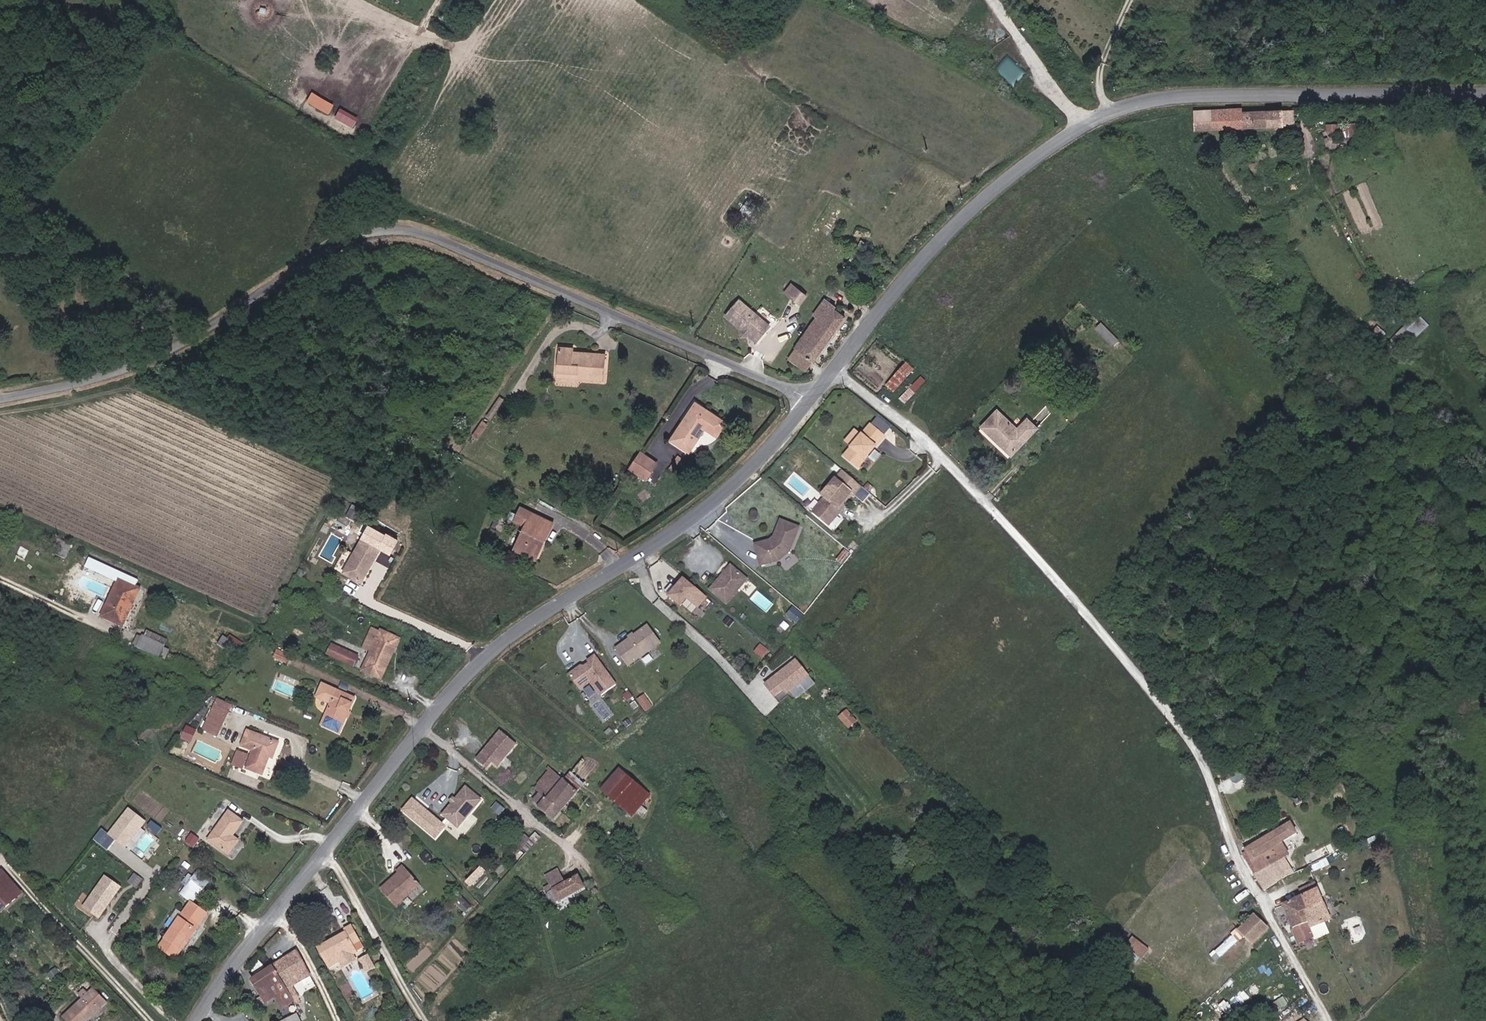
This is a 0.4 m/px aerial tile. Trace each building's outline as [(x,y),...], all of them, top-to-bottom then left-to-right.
[(996,70),(1016,85),(1027,70),(1007,55),(996,70)] [(333,105),(311,92),(305,102),(327,115),(333,105)] [(1295,123),(1294,109),(1244,111),(1244,107),(1196,109),(1197,128),(1295,123)] [(358,119),(340,109),(335,118),(353,128),(358,119)] [(1356,136),(1355,124),(1338,125),(1339,131),(1343,131),(1344,137),(1356,136)] [(752,213),(757,206),(747,199),(738,213),(748,219),(752,213)] [(828,236),(820,232),(818,236),(825,241),(828,236)] [(801,305),(809,294),(792,281),(784,291),(801,305)] [(806,372),(819,353),(810,346),(835,310),(836,308),(832,306),(824,300),(814,314),(817,317),(788,358),(806,372)] [(756,342),(769,327),(739,301),(726,317),(741,330),(749,337),(756,342)] [(819,353),(846,318),(835,310),(810,346),(819,353)] [(1416,339),(1429,326),(1417,314),(1407,324),(1396,335),(1403,342),(1411,334),(1416,339)] [(1118,342),(1101,324),(1096,328),(1113,346),(1118,342)] [(1369,353),(1386,335),(1377,327),(1361,346),(1369,353)] [(749,337),(741,330),(741,338),(749,337)] [(1394,351),(1402,342),(1396,335),(1387,344),(1394,351)] [(603,380),(605,355),(573,353),(573,349),(560,348),(558,373),(577,374),(577,378),(603,380)] [(893,392),(914,369),(907,362),(886,385),(893,392)] [(904,402),(925,380),(921,377),(900,399),(904,402)] [(690,452),(705,429),(717,436),(725,423),(696,404),(672,440),(690,452)] [(1011,455),(1037,429),(1027,420),(1017,430),(997,411),(982,427),(1011,455)] [(477,439),(488,425),(483,422),(473,437),(477,439)] [(858,467),(883,437),(870,426),(845,456),(858,467)] [(646,479),(657,463),(640,452),(629,468),(646,479)] [(673,472),(682,459),(679,456),(670,470),(673,472)] [(451,478),(462,462),(457,459),(446,475),(451,478)] [(839,513),(838,508),(851,492),(836,479),(822,495),(825,498),(813,512),(829,525),(839,513)] [(525,527),(531,513),(521,507),(517,514),(515,520),(514,521),(525,527)] [(515,520),(517,514),(511,511),(508,517),(515,520)] [(544,541),(553,523),(531,513),(525,527),(514,549),(531,558),(539,539),(544,541)] [(789,551),(799,528),(788,524),(786,528),(779,525),(774,538),(771,542),(763,544),(765,551),(758,553),(762,566),(779,561),(789,551)] [(361,582),(380,547),(363,538),(344,572),(361,582)] [(71,545),(57,539),(55,546),(68,552),(71,545)] [(535,560),(544,541),(539,539),(531,558),(535,560)] [(765,551),(763,544),(756,545),(758,553),(765,551)] [(65,559),(68,552),(55,546),(52,553),(65,559)] [(727,604),(748,580),(731,565),(710,590),(727,604)] [(707,596),(682,575),(667,593),(681,605),(687,598),(697,607),(707,596)] [(123,626),(140,589),(119,580),(102,616),(123,626)] [(660,641),(647,623),(614,648),(627,665),(660,641)] [(381,679),(399,639),(381,631),(362,671),(381,679)] [(164,648),(166,645),(144,635),(137,648),(159,658),(164,648)] [(229,641),(224,638),(220,645),(237,656),(242,650),(229,641)] [(242,645),(231,638),(229,641),(240,648),(242,645)] [(340,649),(344,640),(338,638),(334,646),(340,649)] [(353,654),(356,646),(344,640),(340,649),(353,654)] [(358,656),(361,648),(356,646),(353,654),(358,656)] [(164,661),(169,651),(164,648),(159,658),(164,661)] [(288,665),(292,657),(277,649),(273,657),(288,665)] [(591,703),(616,684),(592,652),(567,672),(591,703)] [(808,674),(795,657),(764,682),(778,698),(808,674)] [(339,733),(352,704),(344,700),(346,695),(322,684),(316,697),(331,704),(321,725),(339,733)] [(646,694),(639,697),(645,710),(652,707),(646,694)] [(352,704),(355,698),(346,695),(344,700),(352,704)] [(217,736),(230,710),(229,710),(231,704),(217,697),(202,729),(217,736)] [(850,727),(859,720),(848,707),(839,715),(850,727)] [(192,742),(198,728),(188,724),(182,737),(192,742)] [(517,743),(498,729),(473,759),(485,769),(490,762),(497,767),(517,743)] [(272,758),(278,743),(247,731),(242,746),(254,751),(247,769),(262,774),(269,757),(272,758)] [(243,768),(248,755),(238,751),(232,764),(243,768)] [(566,782),(585,760),(576,752),(558,775),(566,782)] [(560,813),(578,792),(566,782),(558,775),(549,767),(547,770),(549,771),(537,785),(538,786),(535,789),(540,793),(560,813)] [(640,806),(650,796),(619,770),(601,790),(632,816),(640,806)] [(466,785),(441,814),(457,827),(482,799),(466,785)] [(560,813),(540,793),(534,800),(539,805),(538,806),(553,820),(560,813)] [(446,825),(412,796),(400,810),(434,839),(446,825)] [(1298,802),(1295,798),(1290,801),(1293,806),(1298,802)] [(639,821),(647,812),(640,806),(632,816),(639,821)] [(145,821),(129,809),(125,814),(141,827),(145,821)] [(233,836),(243,821),(229,811),(208,840),(229,855),(237,843),(233,841),(236,838),(233,836)] [(125,847),(141,827),(125,814),(109,835),(125,847)] [(1268,850),(1297,833),(1291,822),(1245,850),(1251,860),(1268,850)] [(194,849),(200,840),(191,833),(185,842),(194,849)] [(522,849),(530,839),(525,835),(516,845),(522,849)] [(518,854),(522,849),(516,845),(512,849),(518,854)] [(1275,861),(1268,850),(1251,860),(1258,872),(1275,861)] [(1264,891),(1286,877),(1275,861),(1258,872),(1254,875),(1264,891)] [(472,886),(486,870),(481,865),(466,881),(472,886)] [(396,907),(420,885),(403,866),(397,872),(399,874),(381,891),(396,907)] [(22,893),(2,871),(0,873),(0,883),(0,884),(0,908),(4,904),(6,907),(22,893)] [(198,896),(211,881),(200,871),(194,878),(187,886),(198,896)] [(565,884),(557,871),(546,877),(551,885),(554,890),(565,884)] [(121,887),(102,874),(81,904),(100,917),(121,887)] [(187,886),(194,878),(189,874),(182,882),(187,886)] [(553,905),(584,887),(578,876),(565,884),(554,890),(551,885),(544,889),(553,905)] [(1321,898),(1315,884),(1300,890),(1302,896),(1306,903),(1303,907),(1314,927),(1331,920),(1330,919),(1321,898)] [(198,896),(187,886),(181,893),(192,902),(198,896)] [(472,900),(462,891),(458,895),(467,904),(472,900)] [(467,904),(458,895),(451,901),(465,915),(471,908),(467,904)] [(1314,927),(1303,907),(1306,903),(1302,896),(1283,904),(1292,929),(1308,923),(1311,928),(1314,927)] [(1337,916),(1329,898),(1326,896),(1321,898),(1330,919),(1337,916)] [(175,959),(207,915),(191,903),(159,947),(175,959)] [(1268,929),(1253,915),(1238,930),(1253,944),(1268,929)] [(1314,937),(1311,928),(1308,923),(1292,929),(1298,943),(1314,937)] [(339,963),(354,955),(357,953),(353,945),(360,940),(352,925),(344,930),(346,932),(317,948),(328,969),(339,963)] [(1212,953),(1217,959),(1239,940),(1234,934),(1212,953)] [(1148,950),(1133,938),(1126,946),(1142,958),(1148,950)] [(310,976),(296,951),(273,966),(294,1000),(294,1001),(299,998),(292,986),(299,981),(310,976)] [(375,968),(368,954),(362,958),(369,971),(375,968)] [(341,968),(357,960),(354,955),(339,963),(341,968)] [(369,971),(362,958),(359,960),(366,973),(369,971)] [(294,1000),(273,966),(251,980),(265,1003),(275,997),(282,1009),(294,1000)] [(107,1002),(93,988),(82,999),(62,1017),(66,1020),(86,1020),(87,1020),(107,1002)] [(82,999),(88,993),(84,989),(78,995),(82,999)] [(1225,1020),(1236,1007),(1224,998),(1213,1011),(1225,1020)]
